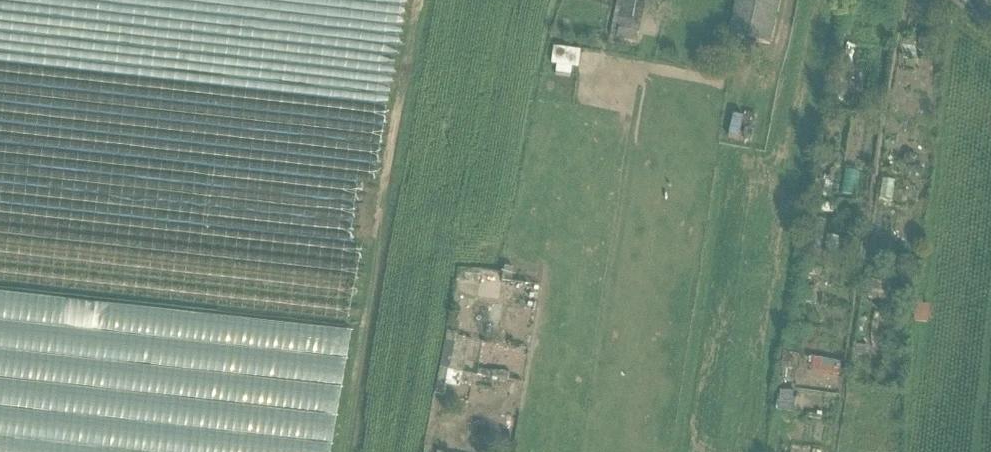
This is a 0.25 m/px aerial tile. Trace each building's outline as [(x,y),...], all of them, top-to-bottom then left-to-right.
[(611,40),(617,41),(637,44),(639,35),(641,35),(648,0),(618,0),(612,32),(611,40)] [(779,0),(738,0),(730,36),(769,45),(779,0)] [(554,48),(552,65),(578,69),(581,51),(554,48)] [(439,363),(459,369),(467,341),(447,335),(439,363)]
